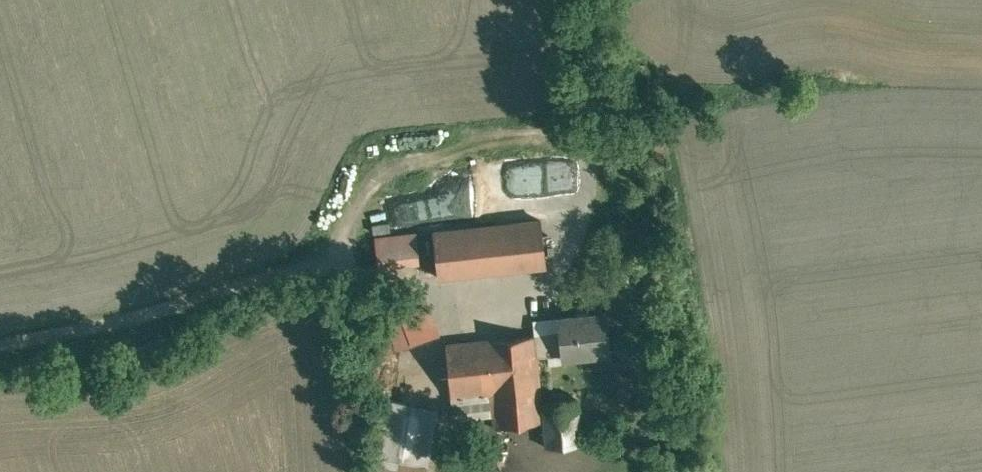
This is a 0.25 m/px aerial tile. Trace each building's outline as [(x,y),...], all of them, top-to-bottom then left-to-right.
[(540,219),(434,231),(439,277),(545,265),(540,219)] [(418,234),(374,237),(377,267),(421,264),(418,234)] [(423,289),(381,305),(398,348),(439,332),(423,289)] [(605,314),(577,317),(576,315),(557,317),(559,332),(535,335),(537,356),(561,353),(562,357),(609,352),(605,314)] [(535,334),(445,344),(451,394),(490,390),(492,411),(494,428),(543,420),(541,402),(537,356),(535,335),(535,334)] [(490,390),(451,394),(453,415),(492,411),(490,390)] [(384,399),(370,471),(425,471),(437,410),(384,399)] [(576,399),(541,402),(543,420),(545,446),(581,443),(576,399)]
